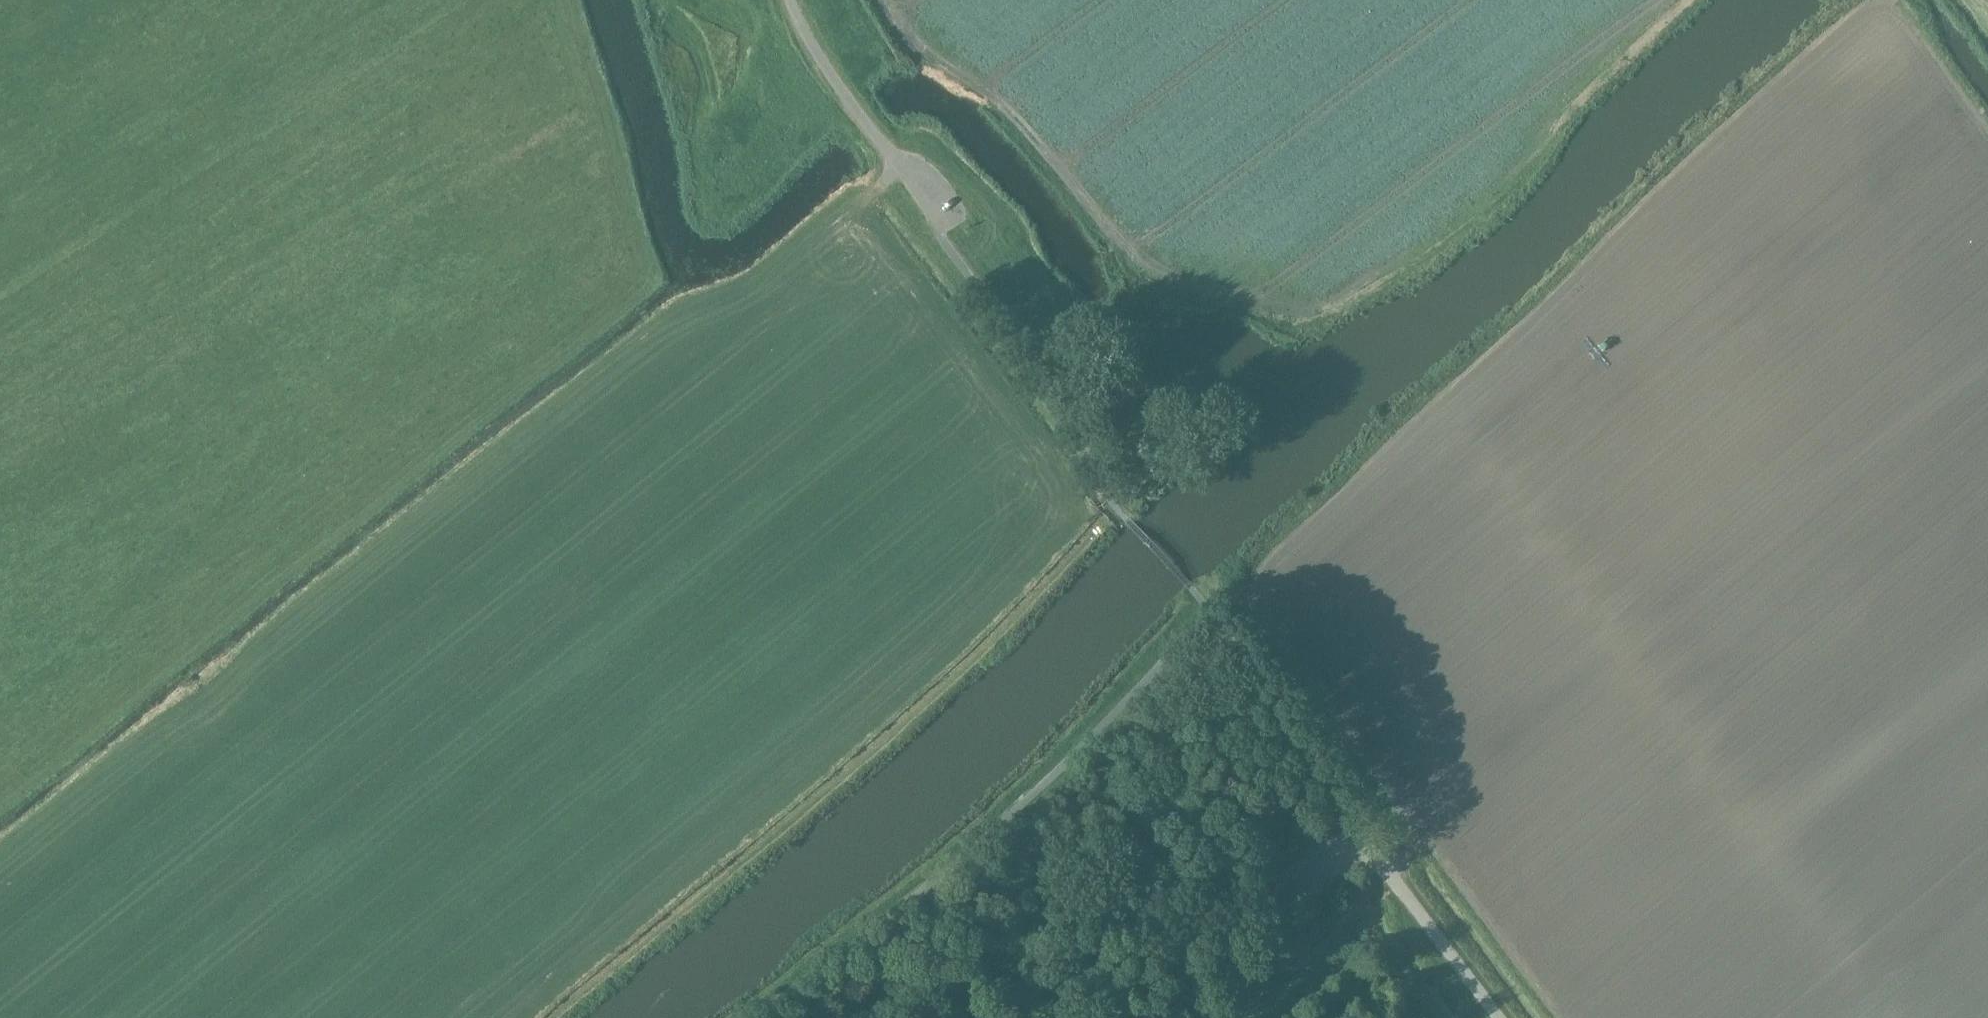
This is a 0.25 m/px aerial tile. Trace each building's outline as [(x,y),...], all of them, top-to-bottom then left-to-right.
[(954,224),(965,215),(958,206),(947,215),(954,224)]
